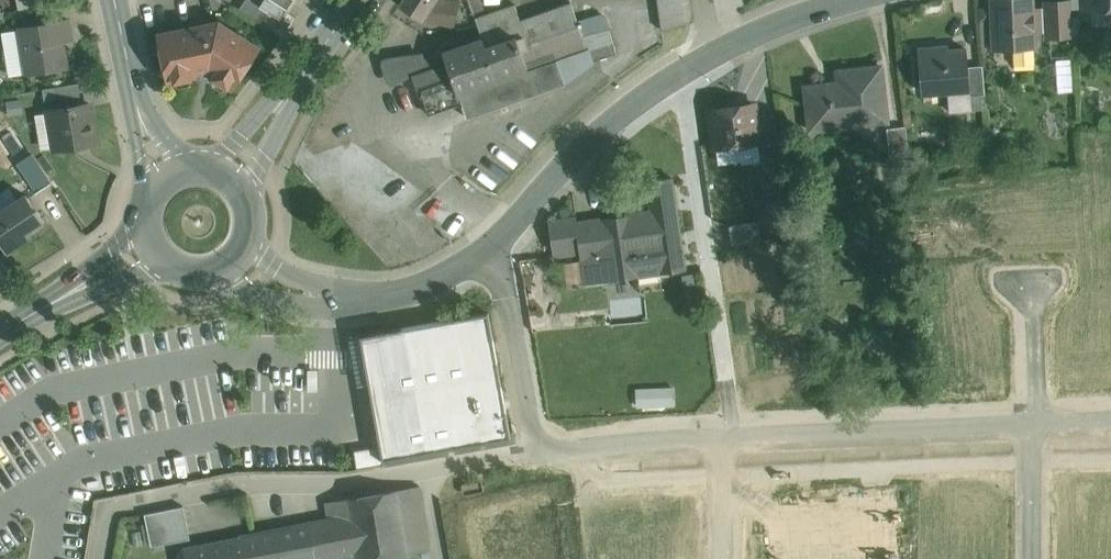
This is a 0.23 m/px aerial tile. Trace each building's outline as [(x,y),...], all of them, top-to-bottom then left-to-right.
[(281,18),(291,0),(261,0),(259,4),(252,0),(240,0),(236,8),(260,22),(267,10),(281,18)] [(401,4),(424,19),(436,0),(403,0),(401,4)] [(459,0),(436,0),(424,19),(453,26),(459,0)] [(475,18),(485,14),(481,0),(469,0),(475,18)] [(662,29),(693,21),(690,0),(658,0),(662,29)] [(998,23),(993,23),(994,47),(1034,45),(1033,29),(1039,29),(1038,11),(1025,11),(1024,0),(997,0),(998,23)] [(1071,1),(1085,1),(1086,9),(1110,8),(1110,0),(1071,0),(1071,1)] [(1071,1),(1045,3),(1047,36),(1073,35),(1071,1)] [(528,69),(557,59),(587,49),(583,36),(579,25),(582,24),(581,22),(578,23),(571,2),(520,20),(515,5),(516,5),(515,4),(485,14),(475,18),(482,39),(483,39),(486,47),(516,36),(528,69)] [(68,20),(40,24),(42,33),(47,33),(48,41),(61,39),(71,38),(68,20)] [(218,23),(160,35),(169,77),(174,76),(175,80),(192,77),(191,73),(194,72),(200,76),(208,75),(211,69),(216,72),(213,76),(228,86),(230,82),(234,84),(257,48),(218,23)] [(40,24),(21,27),(29,72),(66,66),(61,39),(48,41),(47,33),(42,33),(40,24)] [(609,27),(583,36),(587,49),(588,49),(613,40),(609,27)] [(482,39),(423,60),(421,55),(386,61),(385,62),(385,63),(390,80),(392,81),(415,71),(416,75),(414,75),(422,96),(454,85),(457,94),(459,94),(528,69),(516,36),(486,47),(483,39),(482,39)] [(613,40),(588,49),(591,61),(616,52),(613,40)] [(966,48),(934,51),(934,47),(918,48),(919,68),(920,67),(922,92),(924,92),(924,87),(947,85),(949,111),(971,110),(970,95),(967,66),(966,48)] [(1068,56),(1054,56),(1056,88),(1070,87),(1068,56)] [(528,69),(459,94),(462,103),(467,118),(566,84),(557,59),(528,69)] [(985,94),(983,65),(967,66),(970,95),(985,94)] [(881,66),(803,75),(810,130),(888,121),(881,66)] [(79,82),(43,88),(45,101),(81,95),(79,82)] [(454,85),(422,96),(429,115),(462,103),(459,94),(457,94),(454,85)] [(986,108),(985,94),(970,95),(971,110),(986,108)] [(89,103),(50,109),(56,149),(96,142),(89,103)] [(754,104),(710,110),(716,147),(758,141),(759,141),(756,118),(754,104)] [(774,115),(756,118),(759,141),(758,141),(761,162),(782,159),(775,113),(774,113),(774,115)] [(906,125),(887,128),(890,157),(909,155),(906,125)] [(51,183),(32,153),(17,163),(37,192),(51,183)] [(652,218),(631,221),(630,215),(577,222),(578,231),(581,251),(585,283),(685,269),(672,177),(647,181),(652,218)] [(0,212),(0,241),(7,251),(30,235),(29,233),(44,222),(26,194),(0,212)] [(756,222),(730,226),(732,243),(758,239),(756,222)] [(578,231),(552,236),(555,256),(581,251),(578,231)] [(487,311),(360,336),(385,461),(511,436),(487,311)] [(354,464),(377,459),(374,444),(351,449),(354,464)] [(399,490),(409,555),(385,558),(433,558),(431,550),(430,550),(420,489),(421,489),(421,486),(399,490)] [(347,499),(356,553),(357,558),(385,558),(409,555),(399,490),(347,499)] [(275,530),(281,558),(325,558),(356,553),(347,499),(326,503),(329,520),(275,530)] [(142,512),(149,544),(188,535),(181,503),(142,512)] [(240,537),(244,558),(281,558),(275,530),(240,537)] [(190,547),(185,553),(187,558),(244,558),(240,537),(190,547)]
